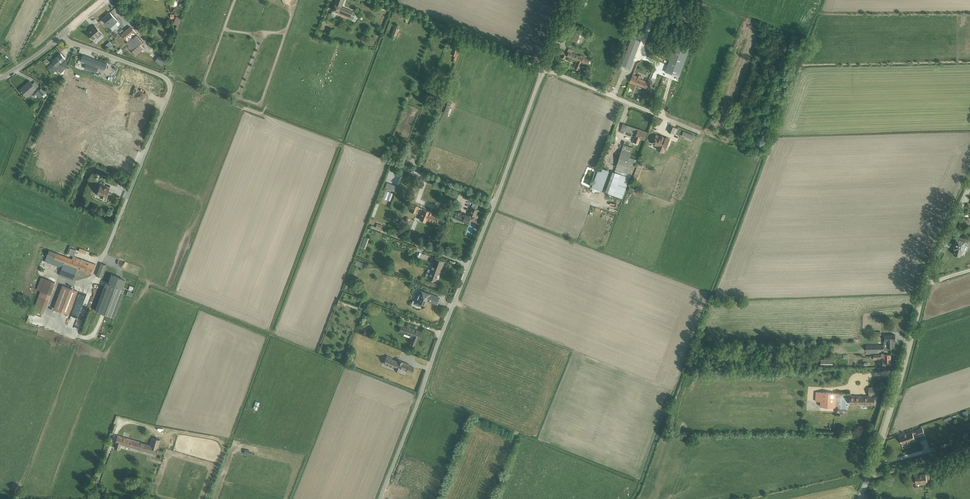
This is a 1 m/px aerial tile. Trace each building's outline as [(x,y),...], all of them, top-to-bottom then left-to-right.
[(333,10),(338,12),(338,14),(353,19),(356,12),(341,6),(343,0),(336,0),(333,10)] [(108,14),(102,18),(113,30),(120,24),(120,23),(110,12),(109,12),(107,13),(108,14)] [(143,41),(136,33),(136,32),(130,25),(121,34),(127,40),(128,39),(136,47),(143,41)] [(92,41),(102,33),(96,26),(86,34),(92,41)] [(576,32),(576,33),(573,40),(580,42),(584,32),(577,29),(577,30),(576,29),(575,31),(576,32)] [(632,37),(622,65),(631,68),(641,40),(632,37)] [(677,38),(665,71),(679,76),(692,43),(677,38)] [(586,57),(569,51),(566,57),(578,62),(574,71),(580,73),(586,57)] [(105,71),(107,65),(82,55),(80,62),(85,64),(83,68),(96,72),(97,68),(105,71)] [(60,56),(46,67),(52,74),(59,68),(61,72),(68,66),(60,56)] [(149,82),(124,73),(121,81),(146,90),(149,82)] [(653,84),(636,76),(633,83),(650,90),(653,84)] [(34,79),(21,90),(26,96),(39,86),(34,79)] [(147,113),(116,99),(114,105),(144,119),(147,113)] [(623,123),(620,132),(624,133),(625,130),(635,134),(633,141),(634,142),(633,144),(637,145),(638,143),(639,143),(640,138),(645,140),(648,132),(623,123)] [(671,125),(668,131),(675,134),(678,128),(671,125)] [(653,138),(652,141),(653,142),(652,143),(657,146),(656,149),(664,152),(670,139),(666,137),(666,138),(661,136),(660,136),(656,135),(655,137),(654,137),(653,138)] [(632,174),(636,163),(638,156),(636,155),(636,154),(636,153),(637,149),(623,144),(615,172),(613,171),(605,191),(622,198),(630,177),(631,177),(631,174),(632,175),(632,174)] [(599,166),(592,186),(602,190),(609,170),(599,166)] [(585,190),(589,175),(587,175),(588,172),(583,170),(578,188),(585,190)] [(106,201),(110,193),(99,189),(96,196),(106,201)] [(381,203),(378,202),(370,222),(375,224),(377,219),(375,219),(381,203)] [(421,217),(419,222),(436,227),(438,220),(425,216),(426,212),(414,208),(411,214),(421,217)] [(473,209),(469,217),(475,219),(478,212),(473,209)] [(458,214),(456,220),(467,224),(469,218),(458,214)] [(966,248),(966,245),(969,246),(969,243),(969,239),(965,238),(965,240),(959,239),(957,246),(966,248)] [(77,263),(49,252),(45,263),(62,269),(60,276),(73,281),(77,270),(90,275),(94,265),(79,259),(77,263)] [(446,262),(436,258),(429,278),(439,282),(446,262)] [(97,275),(103,277),(108,265),(102,263),(97,275)] [(110,273),(97,310),(116,316),(129,280),(110,273)] [(38,288),(42,290),(40,296),(35,310),(44,313),(56,283),(43,277),(38,288)] [(63,284),(55,309),(70,314),(79,290),(63,284)] [(422,289),(416,301),(426,305),(428,299),(438,304),(441,297),(422,289)] [(421,331),(404,324),(401,332),(412,336),(409,343),(416,346),(421,331)] [(887,333),(887,345),(896,345),(896,333),(887,333)] [(884,343),(868,343),(867,351),(884,351),(884,343)] [(892,356),(874,356),(874,360),(884,360),(884,366),(892,366),(892,356)] [(409,367),(386,359),(384,364),(407,372),(409,367)] [(838,404),(838,389),(814,389),(814,398),(820,398),(820,404),(838,404)] [(851,404),(876,404),(876,396),(851,396),(851,404)] [(912,431),(900,436),(903,443),(915,439),(912,431)] [(154,436),(151,444),(124,436),(119,435),(116,447),(121,449),(122,444),(149,452),(158,454),(160,446),(162,440),(154,436)] [(166,457),(170,459),(174,444),(170,443),(166,457)] [(927,483),(927,473),(916,473),(916,483),(927,483)]
